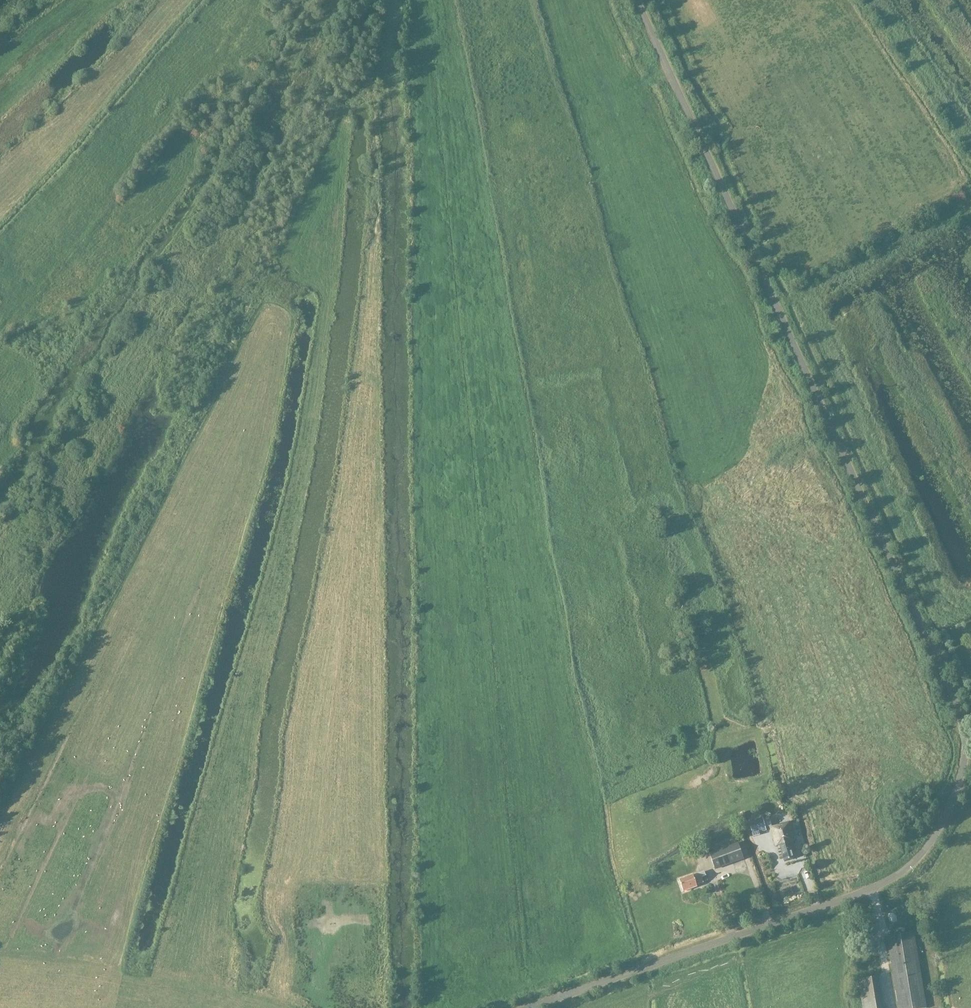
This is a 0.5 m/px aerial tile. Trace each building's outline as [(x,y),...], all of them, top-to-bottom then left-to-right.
[(771,826),(769,817),(762,819),(762,817),(748,822),(752,835),(766,831),(765,828),(771,826)] [(779,845),(784,861),(794,858),(789,843),(794,841),(789,823),(770,828),(775,846),(779,845)] [(709,853),(713,863),(715,869),(743,859),(738,843),(709,853)] [(769,853),(772,860),(777,857),(775,850),(769,853)] [(679,880),(683,892),(697,887),(696,884),(703,882),(701,878),(705,876),(704,871),(679,880)] [(868,896),(871,905),(877,903),(874,894),(868,896)] [(913,932),(886,937),(898,1007),(926,1007),(913,932)] [(877,977),(858,980),(862,1007),(882,1007),(877,977)]
